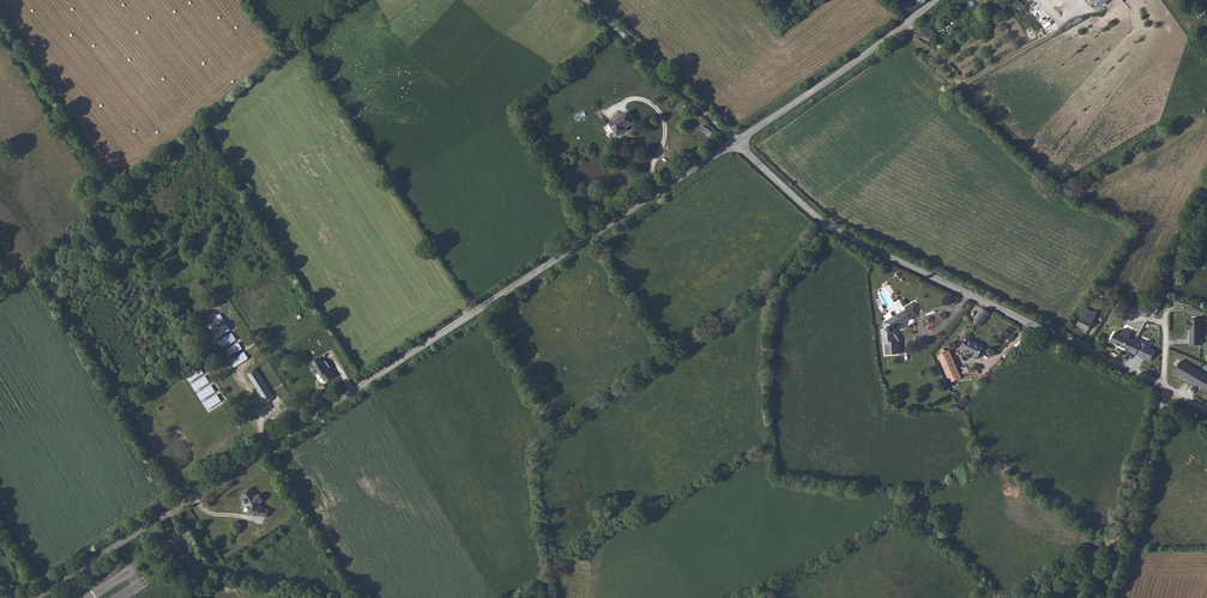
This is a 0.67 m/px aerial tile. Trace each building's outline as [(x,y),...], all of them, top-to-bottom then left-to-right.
[(1018,6),(1022,11),(1027,7),(1022,2),(1018,6)] [(935,34),(926,27),(921,33),(930,40),(934,35),(935,34)] [(632,121),(625,111),(605,124),(613,136),(619,132),(618,130),(632,121)] [(700,130),(709,134),(711,129),(702,125),(700,130)] [(1159,297),(1155,296),(1151,309),(1157,311),(1157,312),(1158,312),(1161,304),(1156,303),(1159,297)] [(915,308),(912,302),(905,307),(906,309),(883,322),(881,330),(881,342),(883,342),(884,355),(898,354),(897,341),(894,342),(893,334),(892,333),(894,332),(895,331),(895,328),(911,318),(916,315),(913,309),(915,308)] [(1137,304),(1133,312),(1147,317),(1149,313),(1156,315),(1157,312),(1157,311),(1151,309),(1137,304)] [(990,313),(984,308),(976,319),(974,323),(979,327),(990,313)] [(1085,308),(1082,313),(1083,313),(1077,325),(1083,328),(1088,314),(1091,311),(1085,308)] [(1088,314),(1083,328),(1089,330),(1092,324),(1097,314),(1091,311),(1088,314)] [(208,325),(221,317),(219,314),(206,323),(208,325)] [(208,325),(210,329),(223,321),(221,317),(208,325)] [(1201,345),(1202,319),(1190,319),(1190,320),(1187,320),(1187,329),(1190,329),(1190,345),(1201,345)] [(225,324),(212,332),(214,335),(227,326),(225,324)] [(227,326),(214,335),(216,339),(229,330),(227,326)] [(1111,342),(1131,351),(1135,342),(1129,338),(1131,333),(1123,329),(1121,334),(1116,332),(1111,342)] [(232,333),(218,342),(220,344),(233,336),(232,333)] [(233,336),(220,344),(222,348),(236,340),(233,336)] [(979,356),(983,347),(967,339),(962,348),(979,356)] [(1135,342),(1131,351),(1136,354),(1150,361),(1155,351),(1148,348),(1149,346),(1142,342),(1141,345),(1135,342)] [(238,343),(224,351),(226,354),(239,345),(238,343)] [(239,345),(226,354),(228,358),(242,349),(239,345)] [(942,353),(939,355),(949,378),(950,378),(952,382),(955,381),(961,378),(948,350),(946,352),(945,351),(945,350),(944,349),(943,349),(942,349),(941,350),(941,351),(941,352),(941,353),(942,353)] [(230,361),(232,363),(245,355),(244,352),(230,361)] [(245,355),(232,363),(235,367),(248,358),(245,355)] [(320,358),(313,363),(314,365),(311,368),(316,376),(320,373),(326,383),(335,377),(332,372),(329,372),(328,370),(331,368),(326,362),(324,363),(320,358)] [(1199,371),(1181,361),(1174,372),(1187,380),(1187,381),(1191,384),(1199,371)] [(185,375),(187,377),(200,369),(199,367),(185,375)] [(200,369),(187,377),(189,381),(203,373),(200,369)] [(271,395),(254,369),(248,373),(261,394),(262,398),(256,401),(261,408),(271,401),(271,395)] [(1191,384),(1196,386),(1196,385),(1206,391),(1206,376),(1199,371),(1191,384)] [(192,385),(193,386),(206,378),(205,376),(192,385)] [(206,378),(193,386),(195,390),(208,382),(206,378)] [(197,394),(199,396),(212,388),(211,386),(197,394)] [(212,388),(199,396),(201,400),(214,391),(212,388)] [(204,403),(205,405),(218,397),(217,395),(204,403)] [(218,397),(205,405),(207,409),(221,401),(218,397)] [(963,407),(968,401),(964,397),(958,403),(963,407)] [(265,518),(268,511),(261,508),(261,506),(258,505),(258,502),(258,501),(261,499),(257,493),(254,496),(248,488),(241,493),(244,498),(242,499),(245,504),(247,502),(249,505),(247,512),(265,518)]
